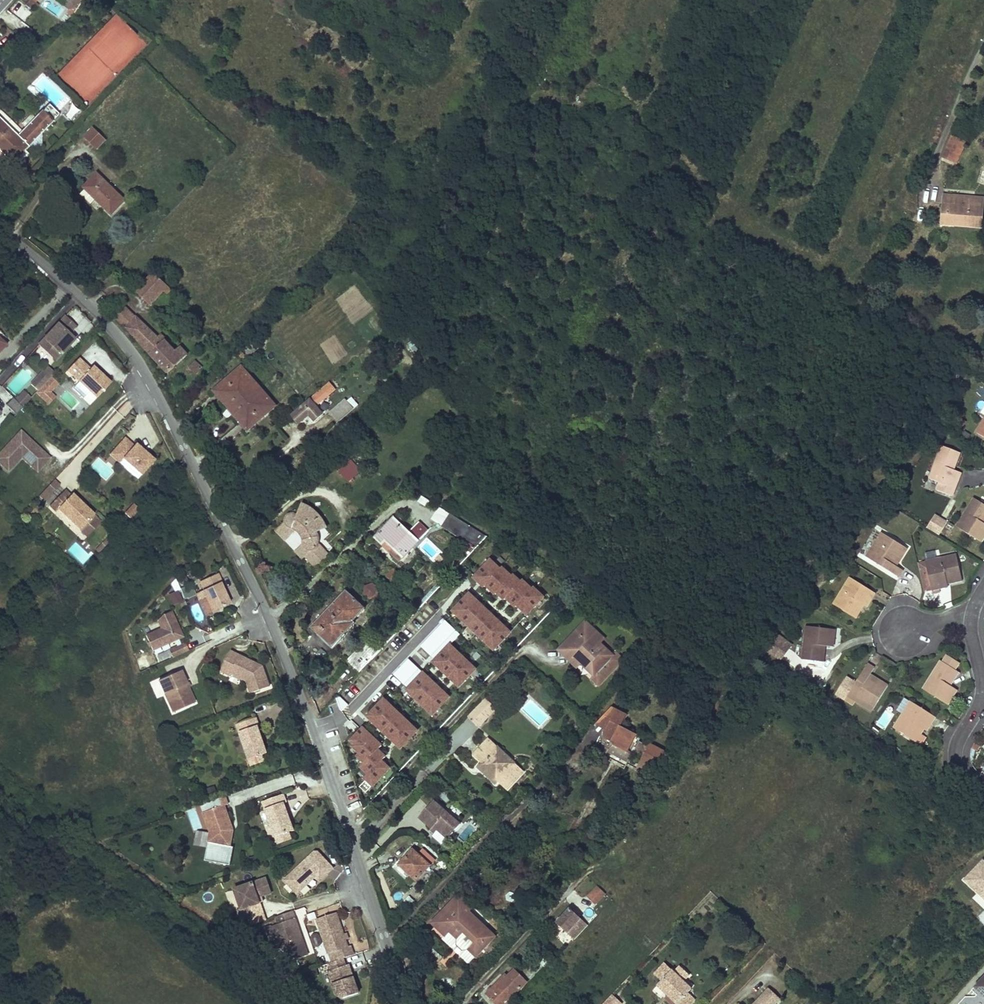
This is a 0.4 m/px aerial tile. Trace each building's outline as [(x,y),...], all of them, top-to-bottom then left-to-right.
[(26,7),(30,10),(35,3),(31,0),(26,7)] [(65,6),(75,13),(84,0),(70,0),(65,6)] [(73,123),(80,111),(71,105),(63,117),(73,123)] [(0,129),(0,156),(9,164),(46,128),(53,121),(43,111),(36,118),(13,141),(0,129)] [(92,132),(82,142),(94,153),(103,143),(92,132)] [(951,162),(960,141),(950,137),(941,157),(951,162)] [(955,164),(964,143),(960,141),(951,162),(955,164)] [(95,177),(83,191),(84,192),(95,203),(110,217),(123,203),(95,177)] [(95,203),(84,192),(79,197),(90,208),(95,203)] [(953,221),(982,222),(983,206),(967,205),(967,197),(941,195),(939,223),(953,224),(953,221)] [(983,206),(983,198),(967,197),(967,205),(983,206)] [(152,275),(135,292),(149,305),(162,292),(165,295),(169,290),(152,275)] [(124,307),(114,317),(150,353),(149,354),(168,373),(186,355),(180,348),(175,352),(164,340),(166,339),(161,334),(158,337),(124,307)] [(76,326),(65,315),(40,343),(47,350),(52,344),(61,353),(74,339),(71,336),(72,335),(69,333),(76,326)] [(260,337),(247,348),(252,353),(264,343),(260,337)] [(61,353),(52,344),(47,350),(56,358),(61,353)] [(11,373),(20,363),(14,358),(5,368),(11,373)] [(92,368),(80,358),(69,370),(99,397),(113,382),(105,375),(104,377),(101,375),(103,373),(94,365),(92,368)] [(193,362),(188,369),(195,375),(200,369),(193,362)] [(50,366),(44,372),(51,379),(54,377),(57,373),(50,366)] [(219,388),(233,408),(260,386),(246,367),(219,388)] [(0,373),(0,380),(2,382),(11,373),(5,368),(0,373)] [(51,379),(44,372),(34,383),(42,390),(51,379)] [(51,379),(39,392),(52,404),(58,398),(53,392),(61,383),(54,377),(51,379)] [(330,384),(292,416),(298,424),(309,415),(314,421),(321,415),(313,404),(323,395),(326,399),(335,391),(330,384)] [(260,386),(233,408),(248,429),(276,407),(260,386)] [(25,392),(17,401),(24,408),(33,399),(25,392)] [(17,401),(14,398),(7,406),(17,415),(24,408),(17,401)] [(345,403),(332,415),(339,423),(352,412),(345,403)] [(956,416),(952,422),(962,429),(966,422),(956,416)] [(962,429),(952,422),(947,429),(958,435),(962,429)] [(10,472),(21,460),(19,458),(21,455),(23,458),(39,472),(52,459),(22,432),(0,456),(0,463),(10,472)] [(126,437),(116,449),(125,458),(124,459),(142,475),(156,460),(137,444),(136,445),(126,437)] [(952,465),(954,466),(959,453),(942,446),(929,479),(939,483),(936,490),(952,496),(958,480),(951,477),(954,470),(953,470),(951,469),(952,465)] [(125,458),(116,449),(111,454),(121,463),(124,459),(125,458)] [(359,472),(350,462),(339,474),(347,484),(359,472)] [(960,473),(954,470),(951,477),(958,480),(960,473)] [(63,486),(57,481),(42,496),(48,502),(63,486)] [(67,490),(52,506),(58,512),(60,509),(82,530),(96,515),(86,506),(84,507),(81,504),(83,503),(74,494),(72,496),(67,490)] [(905,494),(900,490),(893,501),(899,505),(905,494)] [(974,498),(956,527),(981,542),(983,537),(983,523),(980,521),(983,514),(983,504),(974,498)] [(304,505),(301,504),(297,516),(294,514),(291,513),(288,514),(286,516),(285,519),(285,522),(275,531),(285,542),(296,532),(297,533),(300,537),(301,539),(302,543),(303,545),(294,553),(302,560),(304,558),(315,569),(328,556),(318,544),(318,542),(317,537),(315,534),(325,528),(324,526),(323,524),(316,514),(314,512),(312,511),(307,507),(304,505)] [(124,513),(130,519),(139,511),(133,505),(124,513)] [(103,521),(96,515),(82,530),(89,536),(103,521)] [(472,529),(449,515),(441,526),(466,543),(463,549),(471,554),(476,549),(486,538),(472,529)] [(939,537),(948,523),(936,515),(927,529),(939,537)] [(394,519),(375,538),(389,552),(393,549),(403,559),(428,533),(419,523),(409,533),(394,519)] [(907,549),(881,533),(870,551),(874,553),(870,560),(898,577),(902,570),(896,566),(890,562),(893,557),(899,561),(907,549)] [(113,539),(109,536),(97,549),(101,552),(113,539)] [(403,559),(393,549),(389,552),(399,562),(403,559)] [(935,550),(925,552),(926,560),(937,558),(935,550)] [(874,553),(870,551),(866,557),(870,560),(874,553)] [(947,584),(946,580),(961,577),(956,555),(918,563),(924,592),(931,590),(930,585),(937,583),(939,589),(948,587),(947,584)] [(899,561),(893,557),(890,562),(896,566),(899,561)] [(484,588),(501,570),(491,561),(472,580),(482,590),(484,588)] [(495,595),(512,577),(502,568),(501,570),(484,588),(493,597),(495,595)] [(393,572),(386,578),(392,583),(398,577),(393,572)] [(221,576),(203,584),(207,592),(206,593),(215,615),(233,607),(226,592),(224,592),(223,589),(225,588),(223,585),(225,585),(221,576)] [(505,601),(521,583),(513,576),(512,577),(495,595),(503,603),(505,601)] [(870,590),(850,578),(833,604),(852,616),(860,604),(864,606),(866,607),(871,599),(866,596),(870,590)] [(516,608),(532,590),(523,582),(521,583),(505,601),(514,610),(516,608)] [(364,594),(369,599),(376,597),(377,589),(372,585),(365,587),(364,594)] [(516,608),(527,618),(545,599),(534,588),(532,590),(516,608)] [(871,599),(875,593),(870,590),(866,596),(871,599)] [(178,591),(168,595),(173,606),(183,601),(178,591)] [(345,592),(312,628),(332,647),(354,623),(353,621),(364,610),(345,592)] [(493,653),(511,634),(469,594),(451,613),(493,653)] [(856,619),(864,606),(860,604),(852,616),(856,619)] [(185,640),(173,614),(166,617),(160,624),(163,632),(148,639),(154,653),(185,640)] [(421,648),(434,661),(449,645),(451,647),(461,636),(446,622),(421,648)] [(598,642),(580,626),(571,636),(575,640),(565,651),(572,657),(569,660),(570,660),(576,666),(579,663),(585,669),(582,672),(589,679),(587,681),(594,688),(617,663),(610,657),(607,659),(600,653),(597,656),(591,650),(598,642)] [(835,630),(806,626),(802,660),(819,662),(821,646),(826,646),(833,647),(833,641),(835,630)] [(779,663),(793,646),(776,633),(763,650),(779,663)] [(575,640),(571,636),(555,654),(566,664),(570,660),(569,660),(572,657),(565,651),(575,640)] [(360,673),(379,653),(366,640),(347,661),(360,673)] [(459,690),(477,671),(451,647),(449,645),(434,661),(431,664),(459,690)] [(188,646),(171,653),(175,661),(191,654),(188,646)] [(253,664),(233,654),(226,669),(236,673),(234,677),(250,685),(254,697),(273,691),(266,670),(256,666),(255,668),(252,666),(253,664)] [(955,670),(959,664),(946,656),(942,662),(955,670)] [(406,689),(422,672),(409,660),(393,676),(406,689)] [(947,684),(955,670),(942,662),(940,661),(923,689),(947,705),(952,697),(957,690),(950,686),(947,684)] [(853,700),(872,711),(888,686),(875,678),(871,684),(866,681),(870,675),(874,668),(867,664),(850,692),(856,696),(853,700)] [(226,669),(223,674),(233,679),(234,677),(236,673),(226,669)] [(959,672),(955,670),(947,684),(950,686),(959,672)] [(432,719),(451,699),(422,672),(406,689),(404,691),(432,719)] [(184,673),(160,684),(175,717),(197,707),(186,682),(188,681),(184,673)] [(871,684),(875,678),(870,675),(866,681),(871,684)] [(856,696),(850,692),(847,696),(853,700),(856,696)] [(400,752),(419,733),(384,700),(365,719),(400,752)] [(494,711),(483,700),(466,719),(477,729),(494,711)] [(899,712),(902,714),(910,702),(907,700),(899,712)] [(930,714),(910,701),(910,702),(902,714),(893,728),(912,740),(920,728),(924,730),(926,731),(931,723),(926,720),(930,714)] [(598,739),(594,747),(604,752),(607,749),(627,759),(629,755),(638,760),(635,764),(647,770),(653,759),(657,761),(661,753),(646,745),(645,748),(636,743),(639,737),(619,726),(624,716),(608,708),(592,725),(600,730),(597,737),(598,739)] [(884,728),(893,715),(886,711),(878,723),(884,728)] [(931,723),(935,717),(930,714),(926,720),(931,723)] [(256,718),(236,725),(240,734),(238,735),(250,768),(266,763),(264,757),(267,755),(258,729),(260,728),(256,718)] [(924,730),(920,728),(912,740),(916,743),(924,730)] [(351,750),(358,756),(355,759),(363,766),(378,751),(382,747),(363,729),(349,743),(353,747),(351,750)] [(503,789),(520,771),(485,738),(470,754),(479,762),(480,764),(479,765),(482,768),(480,770),(481,773),(492,784),(495,781),(503,789)] [(386,758),(378,751),(363,766),(360,770),(368,777),(382,762),(386,758)] [(374,790),(392,771),(382,762),(368,777),(364,781),(374,790)] [(635,764),(632,770),(644,775),(647,770),(635,764)] [(234,831),(226,807),(229,806),(227,798),(214,802),(216,810),(203,814),(210,833),(207,848),(204,862),(231,867),(234,849),(231,848),(234,831)] [(460,824),(432,801),(418,818),(431,829),(433,827),(437,830),(447,839),(460,824)] [(284,802),(264,809),(276,844),(290,839),(295,837),(285,810),(287,809),(284,802)] [(207,848),(210,833),(197,831),(194,846),(207,848)] [(290,839),(276,844),(278,850),(292,845),(290,839)] [(413,850),(399,865),(416,881),(429,865),(413,850)] [(314,859),(284,887),(297,901),(309,889),(308,887),(314,882),(315,884),(319,888),(333,875),(318,859),(314,859)] [(983,861),(963,881),(983,901),(983,861)] [(266,885),(234,896),(241,916),(238,917),(242,928),(249,925),(264,920),(260,910),(258,904),(261,903),(272,899),(266,885)] [(598,886),(588,896),(595,903),(605,893),(598,886)] [(458,893),(430,922),(434,926),(458,901),(469,911),(472,907),(458,893)] [(458,901),(434,926),(444,936),(449,932),(456,938),(461,932),(473,943),(467,949),(475,957),(496,936),(484,925),(481,927),(475,922),(478,920),(469,911),(458,901)] [(314,912),(316,920),(340,912),(337,904),(314,912)] [(570,908),(556,923),(574,940),(588,925),(570,908)] [(293,918),(276,924),(279,931),(267,935),(271,946),(276,944),(279,951),(290,947),(295,962),(300,965),(309,962),(293,918)] [(264,920),(249,925),(252,932),(266,927),(264,920)] [(337,920),(316,927),(328,961),(334,959),(337,968),(343,965),(354,962),(351,953),(348,954),(346,947),(344,941),(337,920)] [(290,947),(279,951),(295,962),(290,947)] [(544,958),(540,962),(544,967),(549,963),(544,958)] [(684,981),(674,972),(665,963),(654,974),(661,981),(657,985),(665,992),(666,991),(669,993),(668,995),(677,1003),(676,1003),(692,1003),(695,1000),(688,993),(692,989),(684,981)] [(330,970),(332,977),(329,978),(336,1001),(342,1003),(347,1003),(359,1000),(349,971),(346,972),(343,965),(337,968),(330,970)] [(684,981),(689,976),(679,967),(674,972),(684,981)] [(495,1003),(505,1003),(527,981),(515,969),(508,976),(506,974),(486,995),(495,1003)] [(974,987),(983,997),(983,977),(974,987)] [(780,999),(768,988),(753,1003),(776,1003),(780,999)] [(622,1003),(612,995),(611,996),(619,1003),(621,1003),(622,1003)]
